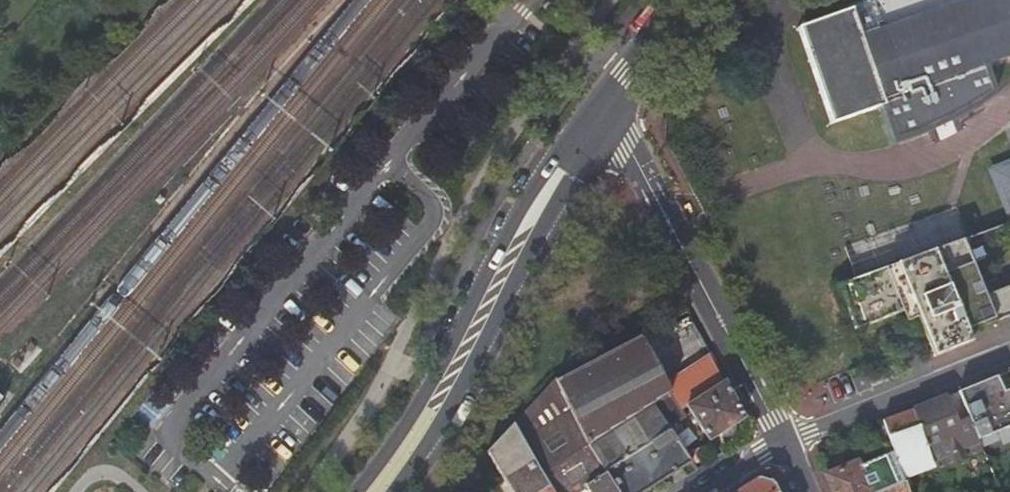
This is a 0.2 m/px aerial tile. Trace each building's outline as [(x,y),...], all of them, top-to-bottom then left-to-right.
[(870,4),(869,2),(868,0),(865,0),(843,8),(847,17),(800,33),(831,120),(872,107),(887,102),(983,71),(1009,62),(1009,0),(882,0),(870,4)] [(887,102),(872,107),(888,146),(940,126),(990,97),(983,71),(887,102)] [(991,167),(1009,214),(1009,159),(991,167)] [(965,241),(1009,225),(1009,219),(1001,195),(955,212),(965,241)] [(936,252),(968,334),(1008,318),(1009,317),(1009,225),(965,241),(936,252)] [(968,334),(936,252),(899,265),(916,308),(931,348),(935,359),(954,351),(972,344),(968,334)] [(916,308),(899,265),(855,281),(840,287),(855,333),(885,321),(916,308)] [(643,337),(570,376),(557,382),(590,448),(617,491),(647,491),(681,471),(691,464),(693,463),(683,448),(671,429),(688,418),(684,411),(689,407),(678,391),(671,381),(643,337)] [(717,366),(712,356),(671,381),(678,391),(717,366)] [(726,383),(717,366),(678,391),(689,407),(726,383)] [(570,376),(565,368),(513,425),(550,488),(553,491),(580,491),(586,488),(589,491),(617,491),(590,448),(557,382),(570,376)] [(969,419),(979,441),(1009,428),(1009,406),(1005,393),(998,377),(959,393),(969,419)] [(745,419),(726,383),(689,407),(710,441),(727,430),(745,419)] [(959,393),(948,397),(959,423),(969,419),(959,393)] [(948,397),(913,411),(933,466),(935,472),(984,453),(979,441),(969,419),(959,423),(948,397)] [(896,454),(904,477),(933,466),(913,411),(885,423),(896,454)] [(513,425),(491,449),(517,491),(545,491),(550,488),(513,425)] [(906,483),(904,477),(896,454),(860,469),(858,464),(826,478),(832,491),(885,491),(906,483)] [(774,483),(759,480),(740,491),(778,491),(774,483)] [(906,483),(885,491),(909,491),(906,483)]
